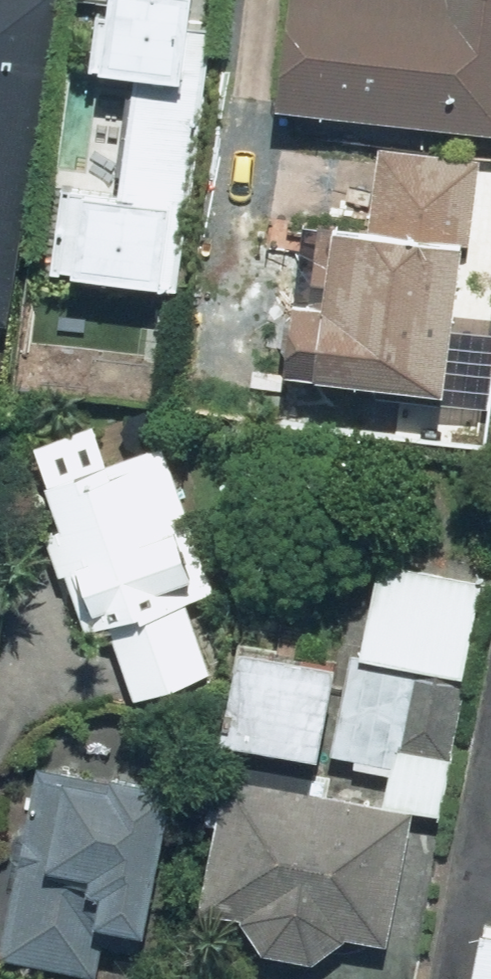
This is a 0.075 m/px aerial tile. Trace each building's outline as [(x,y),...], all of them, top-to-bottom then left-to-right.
[(11,312),(59,0),(0,0),(0,310),(11,312)] [(195,25),(197,0),(116,0),(110,64),(132,66),(124,174),(60,169),(51,274),(190,285),(210,26),(195,25)] [(287,102),(490,123),(490,0),(297,0),(287,102)] [(331,294),(300,291),(292,368),(462,387),(489,147),(383,135),(374,216),(340,212),(331,294)] [(90,637),(121,627),(145,699),(221,673),(196,601),(219,594),(166,438),(38,481),(90,637)] [(389,557),(372,653),(357,650),(339,749),(399,760),(392,797),(449,807),(473,671),(490,576),(389,557)] [(253,635),(234,725),(327,745),(346,656),(253,635)] [(119,784),(51,766),(4,947),(107,974),(114,943),(152,953),(195,783),(124,765),(119,784)] [(421,807),(233,774),(210,904),(255,912),(256,916),(257,919),(259,923),(260,927),(262,930),(264,933),(266,936),(269,939),(271,942),(274,944),(277,947),(280,949),(283,951),(287,952),(290,954),(294,955),(297,956),(301,957),(305,957),(309,957),(312,957),(316,957),(320,956),(324,955),(327,954),(331,953),(334,951),(337,949),(340,947),(343,944),(346,942),(349,939),(351,936),(354,933),(355,930),(397,937),(421,807)] [(480,978),(490,978),(490,926),(480,978)]
